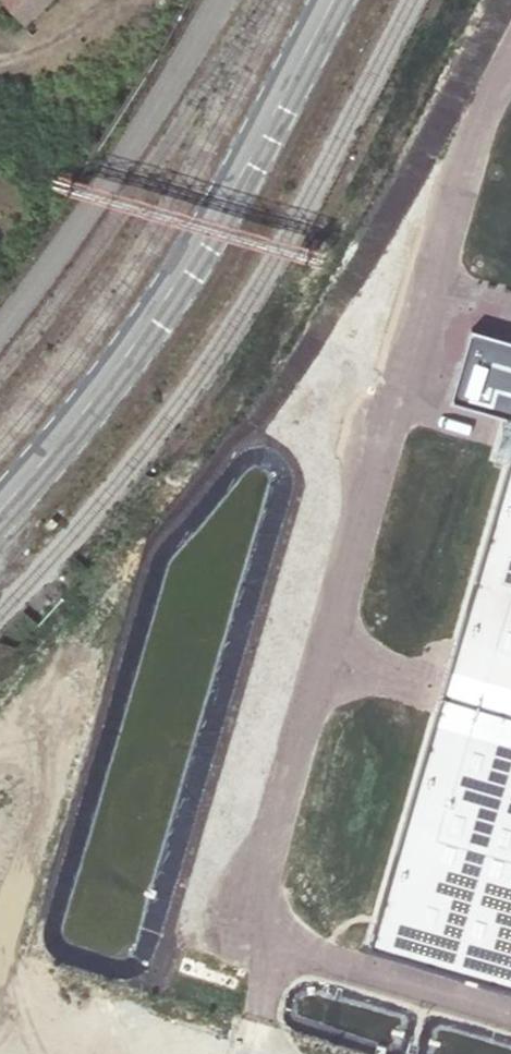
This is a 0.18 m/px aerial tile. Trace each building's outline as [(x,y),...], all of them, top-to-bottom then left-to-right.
[(13,10),(23,0),(4,0),(13,10)] [(363,940),(510,982),(510,421),(363,940)]
